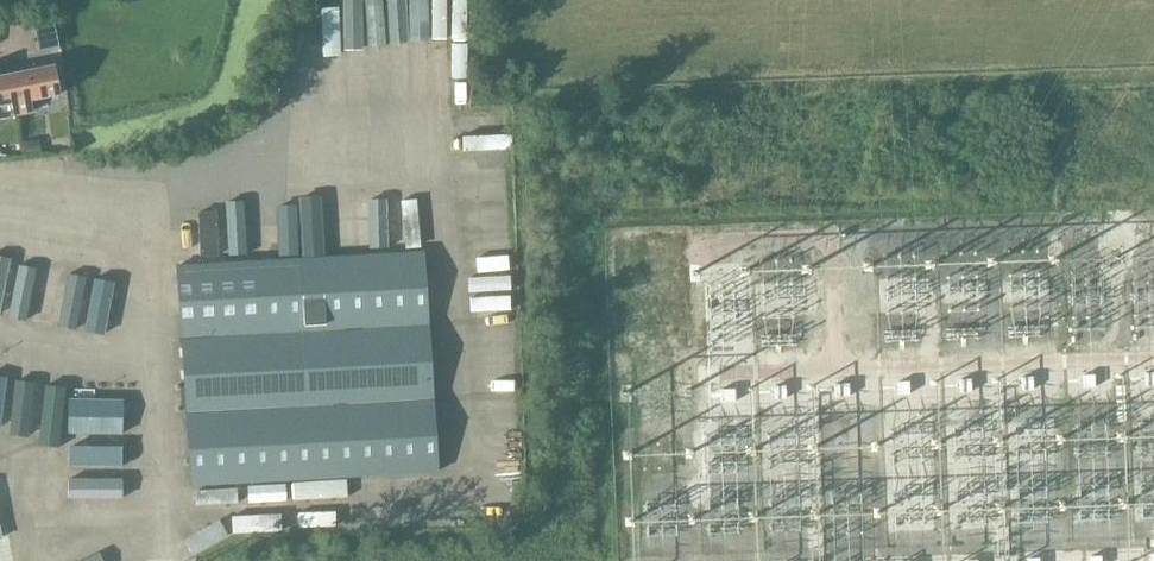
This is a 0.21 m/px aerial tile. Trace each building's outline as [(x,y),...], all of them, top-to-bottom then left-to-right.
[(14,104),(13,104),(15,116),(32,112),(30,100),(59,94),(54,67),(8,76),(14,104)] [(13,104),(14,104),(8,76),(0,77),(0,106),(13,104)] [(185,404),(189,484),(435,472),(423,252),(177,264),(184,388),(179,388),(180,404),(185,404)]
